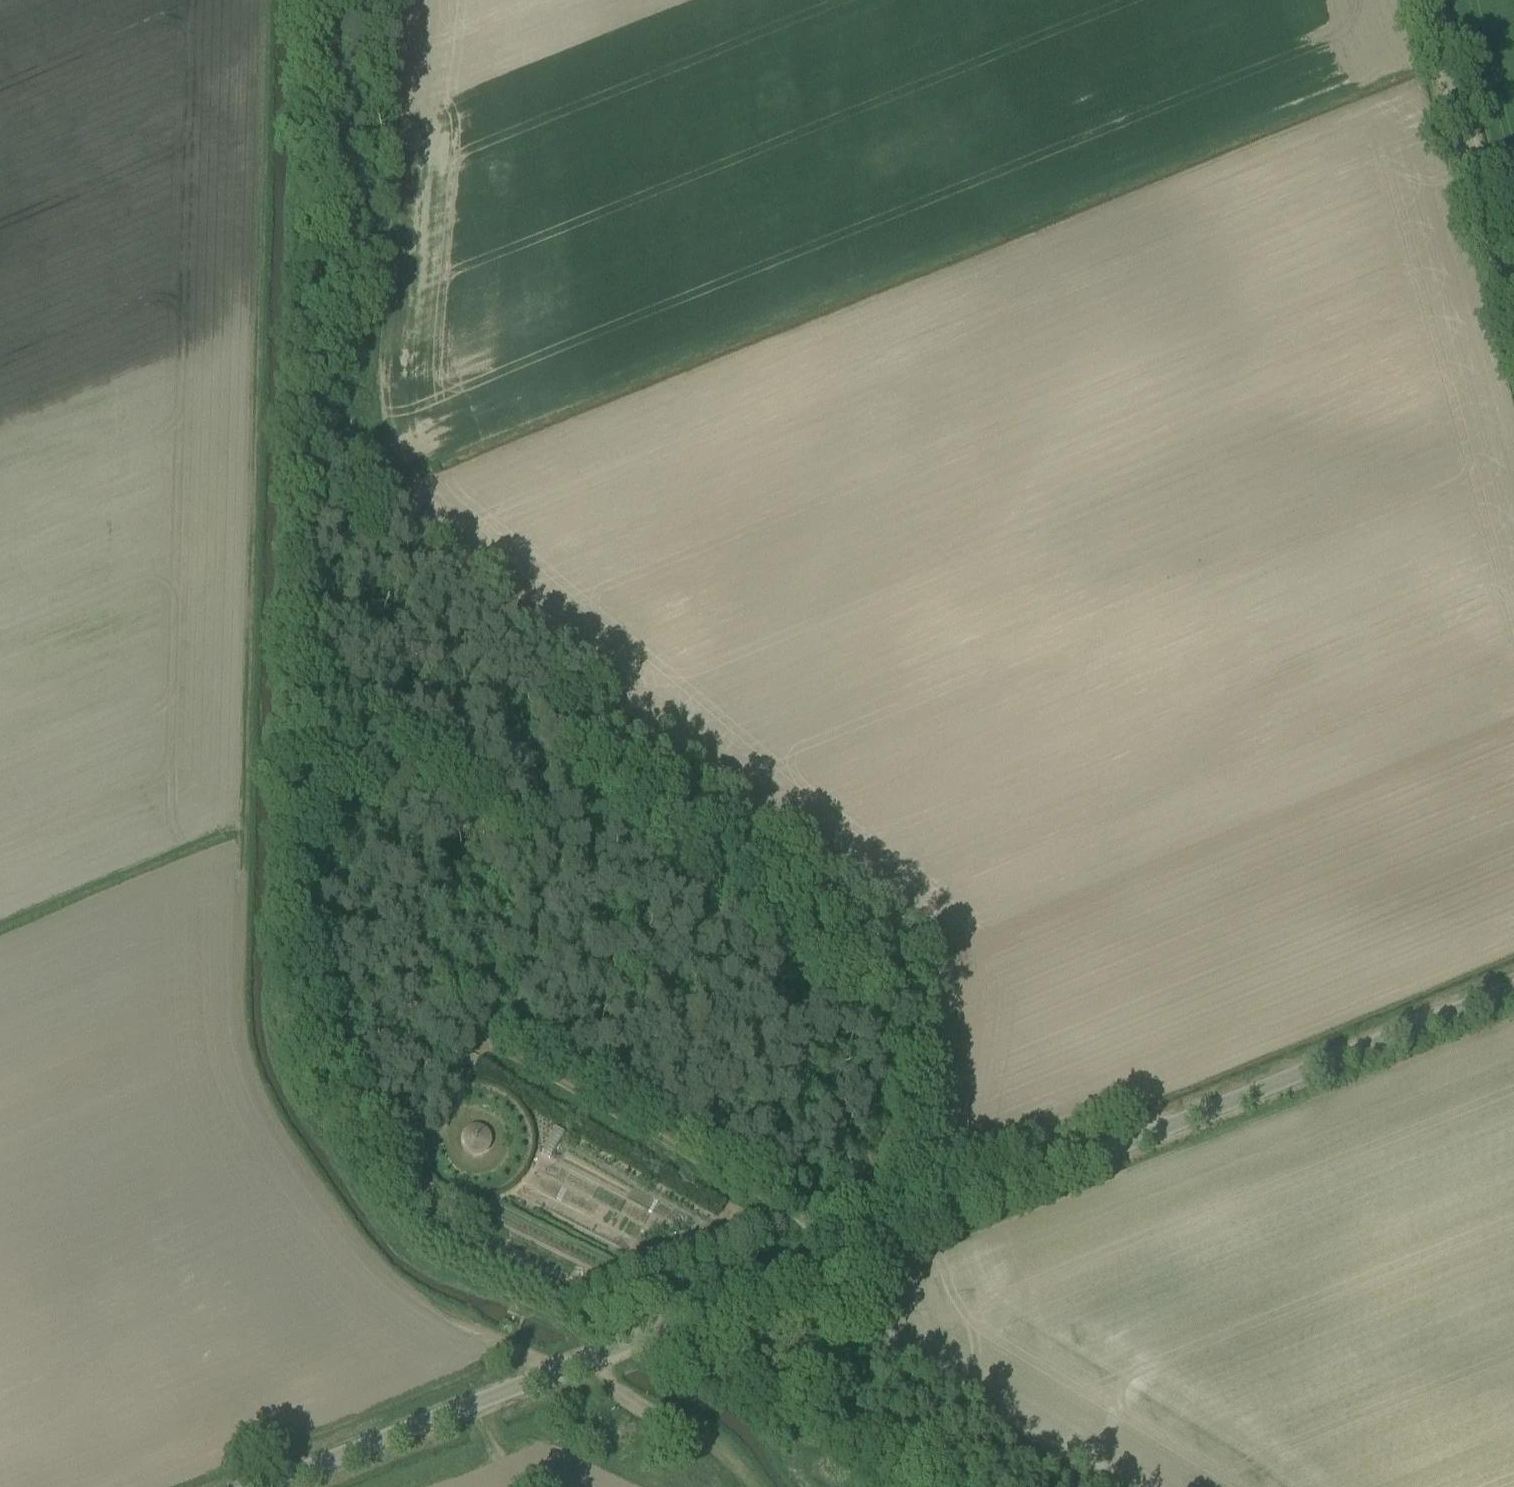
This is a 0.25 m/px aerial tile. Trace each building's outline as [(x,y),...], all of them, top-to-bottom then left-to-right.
[(474,1126),(465,1131),(461,1140),(464,1149),(473,1155),(483,1154),(490,1146),(490,1136),(484,1128),(474,1126)]
